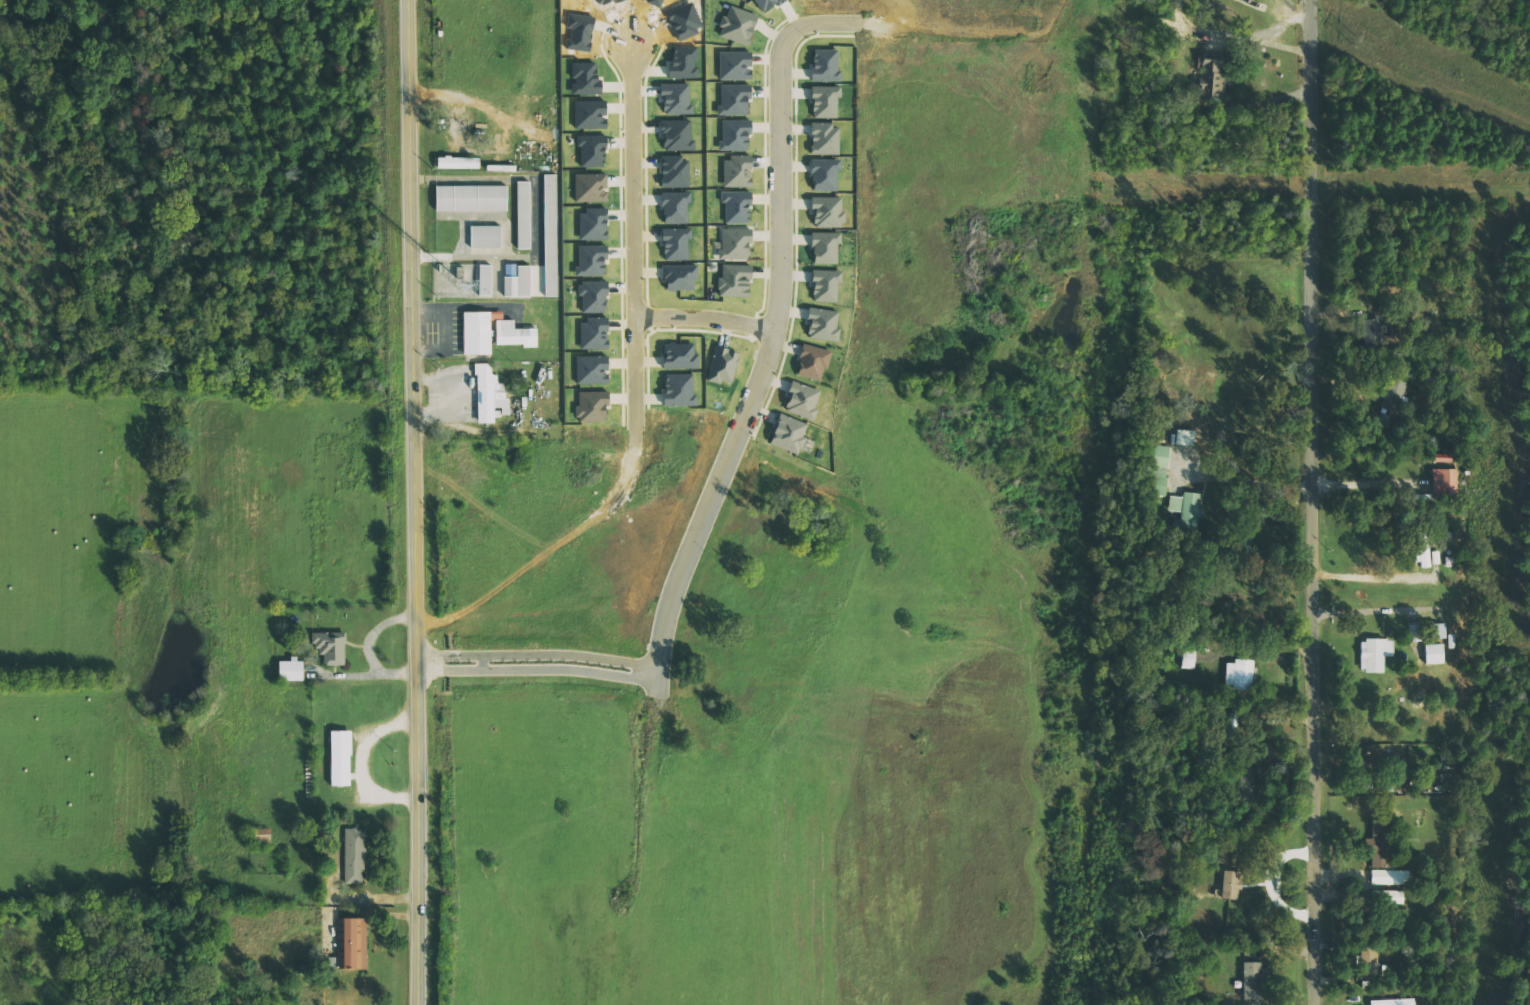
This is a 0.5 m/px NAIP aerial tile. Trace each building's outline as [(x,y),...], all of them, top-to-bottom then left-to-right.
[(762,12),(776,3),(778,6),(786,0),(754,0),(762,12)] [(718,36),(747,45),(757,15),(728,5),(718,36)] [(840,82),(841,70),(837,70),(837,50),(812,49),(811,81),(840,82)] [(720,80),(751,80),(751,51),(719,52),(720,80)] [(1224,100),(1225,59),(1201,59),(1199,99),(1224,100)] [(719,115),(748,115),(748,99),(750,99),(750,85),(720,84),(719,115)] [(836,97),(840,97),(840,86),(811,86),(812,118),(837,117),(836,97)] [(751,120),(721,120),(721,151),(747,151),(747,135),(751,135),(751,120)] [(838,155),(839,124),(811,124),(810,154),(838,155)] [(723,187),(750,187),(751,157),(723,156),(723,187)] [(437,158),(437,169),(479,168),(479,157),(437,158)] [(838,191),(838,159),(811,159),(811,191),(838,191)] [(606,174),(575,175),(575,202),(607,201),(606,174)] [(517,249),(530,249),(529,181),(517,182),(517,249)] [(507,211),(507,185),(435,186),(435,211),(507,211)] [(725,223),(750,224),(750,192),(722,192),(721,202),(725,202),(725,223)] [(842,228),(843,198),(812,197),(812,227),(842,228)] [(579,240),(606,240),(606,210),(579,210),(579,240)] [(545,265),(531,265),(531,296),(547,296),(547,291),(557,291),(556,215),(544,215),(545,265)] [(501,226),(471,226),(471,248),(501,248),(501,226)] [(662,229),(663,261),(689,260),(688,228),(662,229)] [(749,260),(750,229),(720,228),(720,259),(749,260)] [(839,233),(812,232),(812,264),(839,264),(839,233)] [(577,246),(578,276),(603,276),(603,260),(607,260),(607,245),(577,246)] [(750,265),(722,264),(722,277),(718,277),(717,297),(749,298),(750,265)] [(491,296),(492,265),(478,265),(477,296),(491,296)] [(529,297),(530,265),(512,265),(512,273),(504,273),(504,296),(529,297)] [(694,290),(693,280),(697,280),(697,265),(663,265),(663,290),(694,290)] [(812,302),(838,302),(839,271),(812,270),(812,302)] [(581,313),(606,313),(606,281),(580,281),(581,313)] [(837,343),(840,329),(835,328),(838,313),(811,307),(805,336),(837,343)] [(463,355),(491,354),(490,336),(495,336),(495,346),(537,345),(536,328),(514,328),(514,320),(503,320),(503,311),(463,312),(463,355)] [(580,350),(607,350),(607,319),(580,319),(580,350)] [(1379,319),(1363,319),(1363,337),(1380,337),(1379,319)] [(663,369),(697,368),(696,344),(663,344),(663,369)] [(795,373),(821,382),(830,352),(804,344),(795,373)] [(720,384),(721,380),(732,383),(740,353),(715,346),(706,380),(720,384)] [(607,356),(575,357),(576,385),(608,384),(607,356)] [(477,423),(494,423),(494,416),(508,416),(507,384),(498,384),(498,375),(491,375),(491,363),(476,364),(477,423)] [(694,374),(664,374),(664,406),(694,405),(694,374)] [(1410,383),(1391,378),(1382,409),(1400,414),(1410,383)] [(822,391),(792,380),(788,391),(791,392),(784,410),(811,420),(822,391)] [(607,392),(578,391),(577,422),(607,422),(607,392)] [(768,444),(798,455),(802,445),(811,448),(814,441),(802,437),(807,424),(780,413),(768,444)] [(1175,445),(1194,446),(1194,430),(1176,429),(1175,445)] [(1151,494),(1166,494),(1167,446),(1153,445),(1151,494)] [(1460,469),(1434,468),(1433,493),(1460,494),(1460,469)] [(1198,507),(1200,494),(1182,492),(1182,497),(1170,496),(1168,511),(1182,512),(1180,525),(1199,527),(1201,507),(1198,507)] [(1418,541),(1418,568),(1430,567),(1429,540),(1418,541)] [(1434,639),(1447,639),(1446,623),(1433,624),(1434,639)] [(314,633),(314,656),(324,655),(324,666),(345,666),(345,633),(314,633)] [(1383,672),(1383,657),(1393,656),(1393,639),(1360,640),(1360,672),(1383,672)] [(1426,664),(1445,664),(1444,644),(1425,645),(1426,664)] [(1181,668),(1195,669),(1196,651),(1182,650),(1181,668)] [(278,681),(303,681),(303,659),(278,660),(278,681)] [(1253,661),(1226,661),(1226,689),(1253,690),(1253,661)] [(330,786),(329,731),(351,731),(351,756),(349,756),(349,786),(330,786)] [(1240,798),(1256,798),(1257,769),(1241,769),(1240,798)] [(1372,822),(1372,839),(1365,839),(1365,851),(1371,851),(1371,868),(1386,868),(1387,822),(1372,822)] [(270,828),(254,829),(254,847),(271,846),(270,828)] [(345,829),(344,884),(364,885),(365,829),(345,829)] [(1371,884),(1411,885),(1411,870),(1371,870),(1371,884)] [(1221,899),(1239,900),(1240,872),(1223,871),(1221,899)] [(337,919),(338,970),(367,969),(366,919),(337,919)] [(1260,963),(1243,963),(1243,1000),(1260,1000),(1260,963)]
